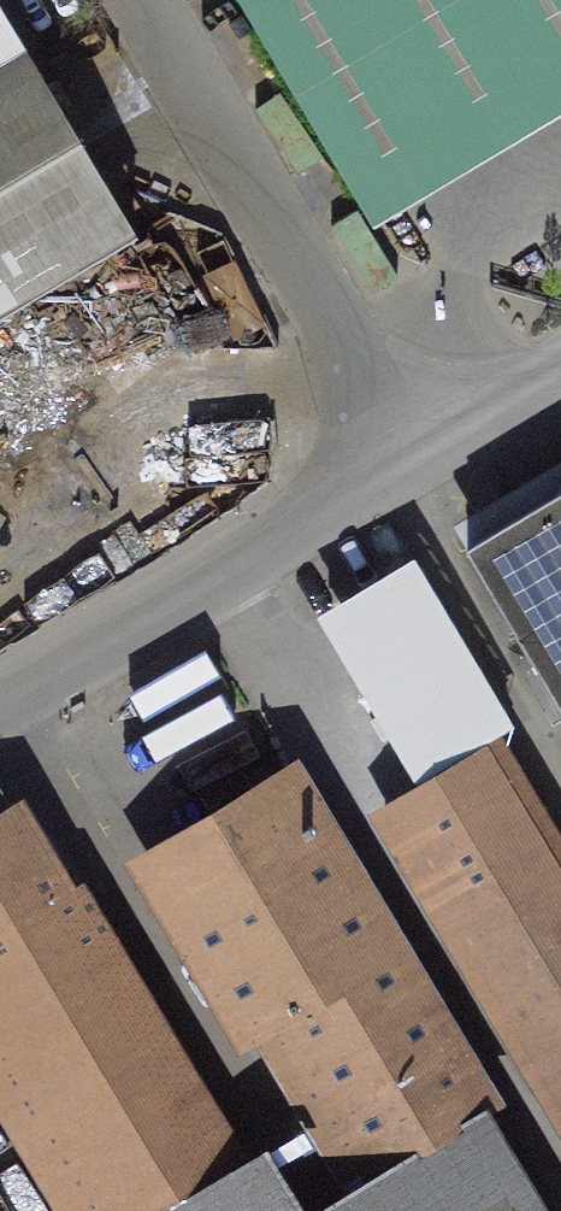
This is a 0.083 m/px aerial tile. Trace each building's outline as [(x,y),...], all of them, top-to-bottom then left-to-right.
[(381,262),(560,155),(560,0),(225,0),(381,262)] [(32,66),(0,13),(0,84),(32,66)] [(0,84),(0,338),(143,253),(87,159),(32,66),(0,84)] [(467,547),(560,707),(560,492),(467,547)] [(398,531),(299,591),(366,704),(385,693),(417,673),(450,654),(466,645),(398,531)] [(417,673),(385,693),(422,754),(486,715),(450,654),(417,673)] [(432,759),(365,800),(560,1129),(560,832),(495,722),(432,759)] [(210,798),(123,851),(327,1187),(484,1092),(493,1106),(509,1097),(296,746),(210,798)] [(57,1210),(134,1210),(247,1144),(85,870),(75,876),(23,787),(0,800),(0,1114),(57,1210)] [(509,1051),(425,915),(407,926),(490,1063),(509,1051)] [(134,1210),(557,1210),(493,1106),(484,1092),(327,1187),(315,1194),(303,1201),(262,1134),(247,1144),(134,1210)]
